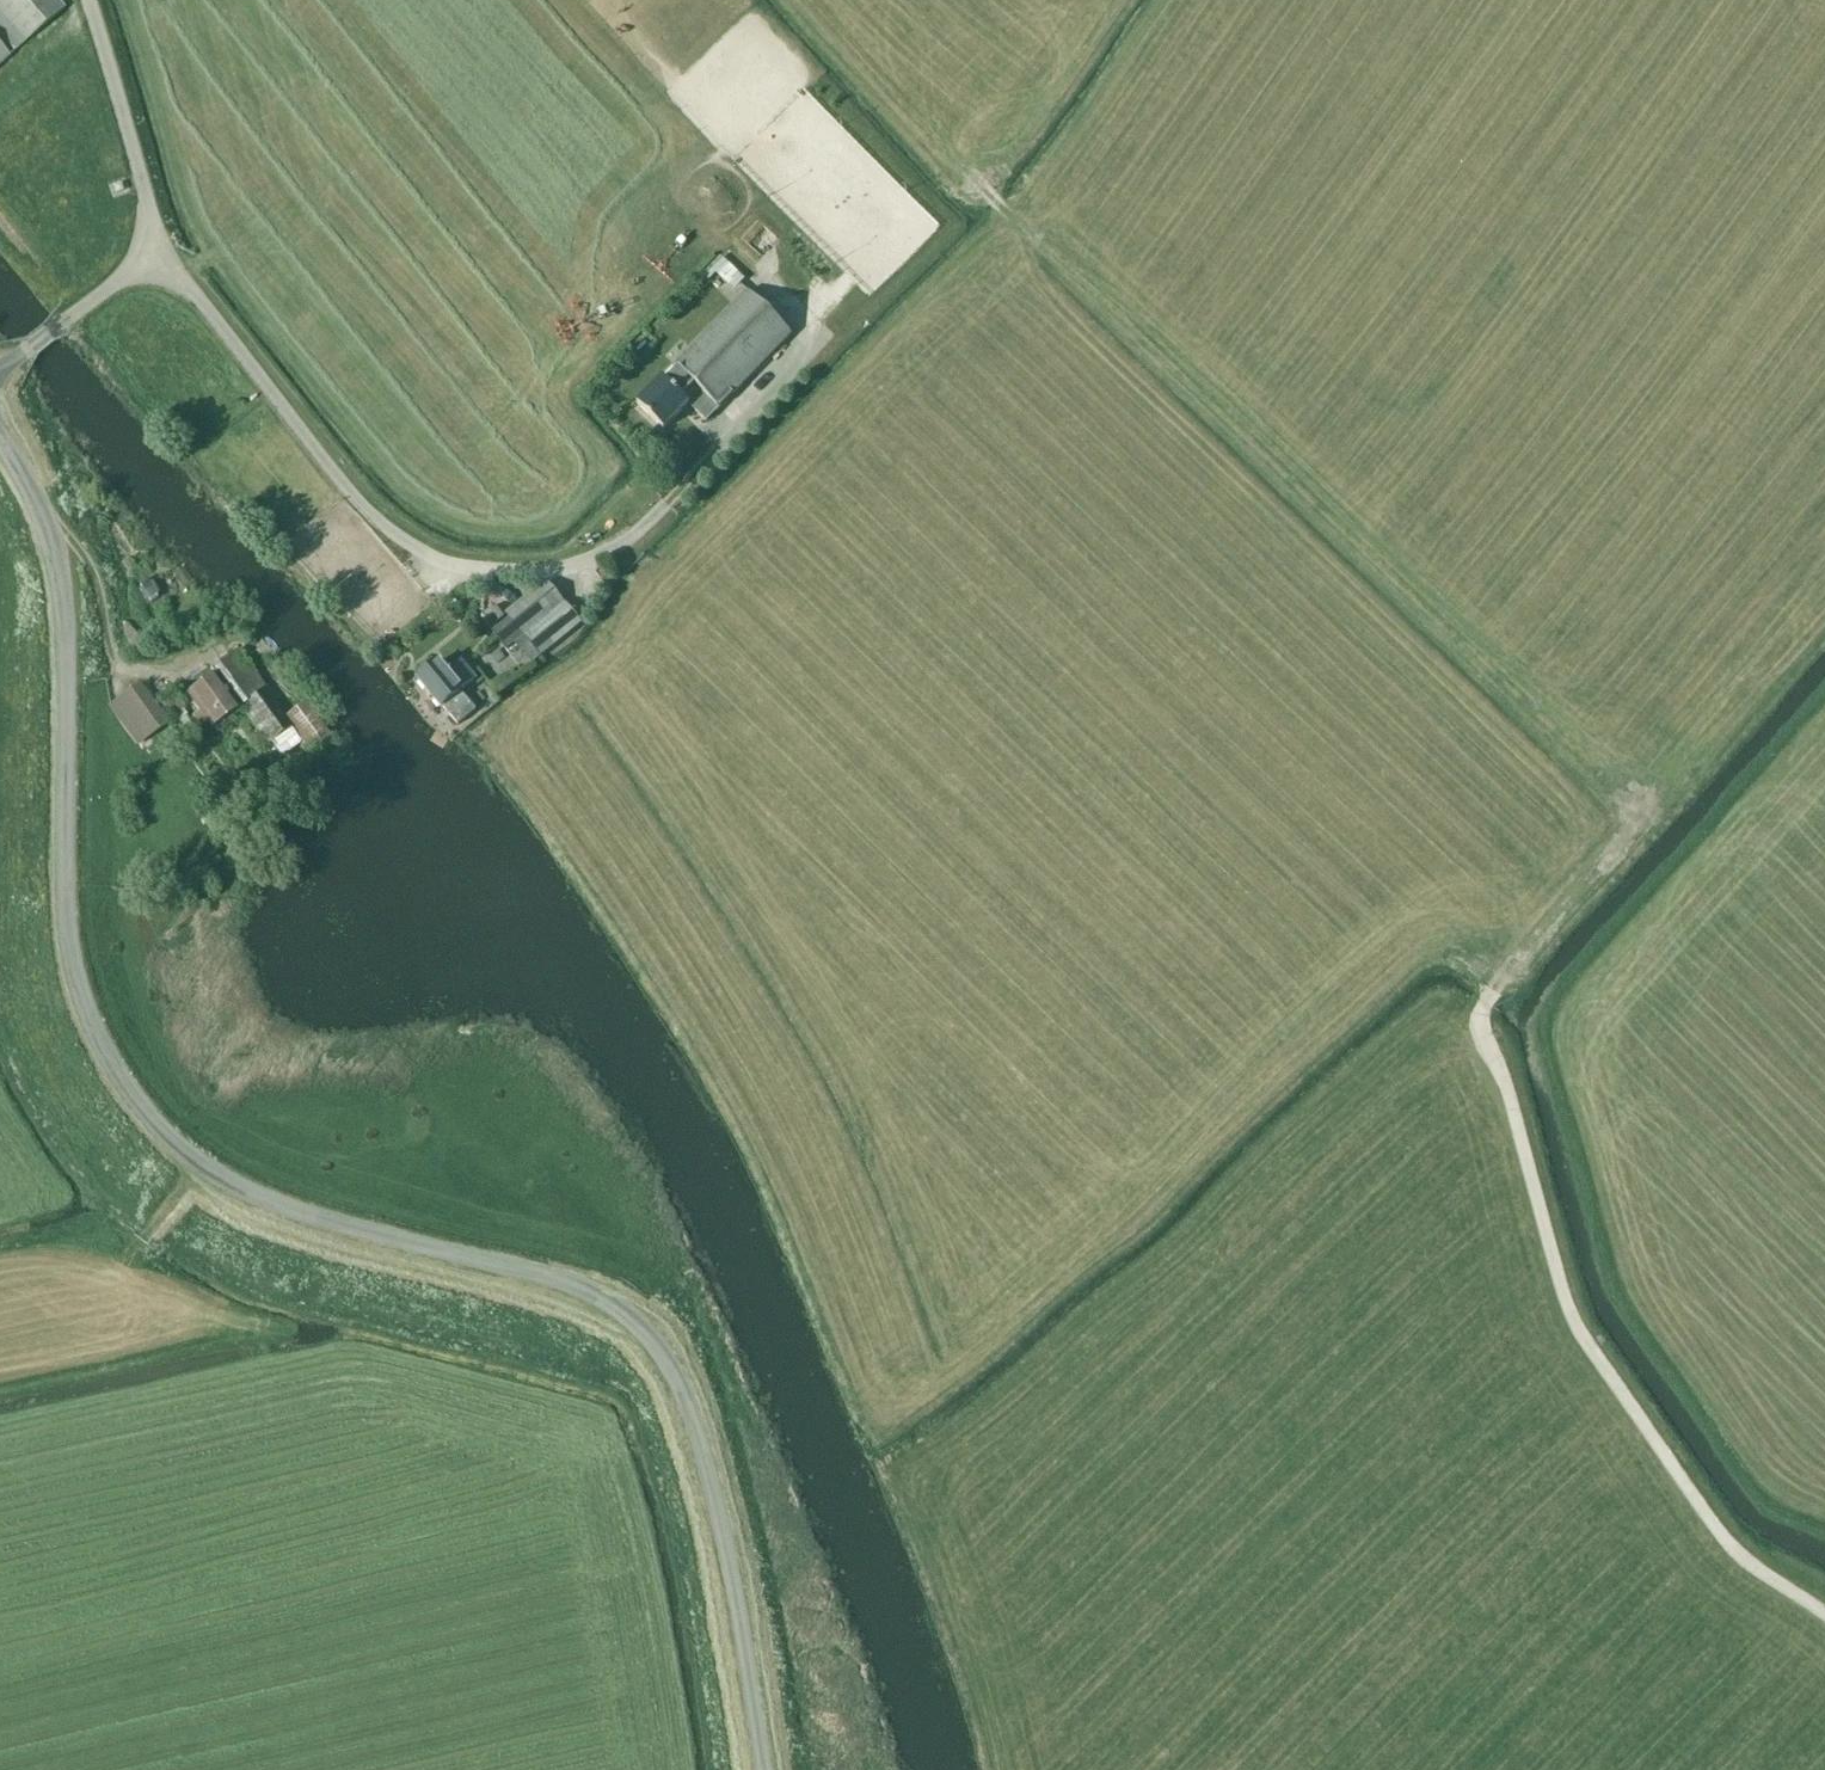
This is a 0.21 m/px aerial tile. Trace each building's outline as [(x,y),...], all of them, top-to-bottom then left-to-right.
[(63,8),(56,0),(0,0),(0,63),(63,8)] [(744,279),(720,257),(703,275),(708,281),(716,273),(734,290),(744,279)] [(706,422),(792,334),(748,291),(675,366),(679,370),(667,382),(663,378),(637,405),(663,430),(689,405),(706,422)] [(156,595),(159,594),(152,582),(150,583),(148,580),(139,584),(141,588),(137,590),(144,602),(147,600),(149,603),(158,598),(157,598),(156,595)] [(582,623),(548,583),(537,592),(534,589),(497,620),(510,635),(516,629),(540,658),(582,623)] [(304,702),(285,716),(237,650),(210,670),(213,676),(187,695),(198,711),(192,716),(199,726),(206,722),(211,728),(238,708),(240,707),(267,744),(268,744),(276,755),(299,738),(310,751),(330,737),(304,702)] [(460,660),(447,672),(438,662),(417,679),(441,708),(442,707),(458,725),(476,710),(461,692),(476,679),(460,660)] [(139,684),(108,706),(136,746),(167,723),(139,684)] [(175,721),(187,714),(175,693),(162,700),(175,721)]
